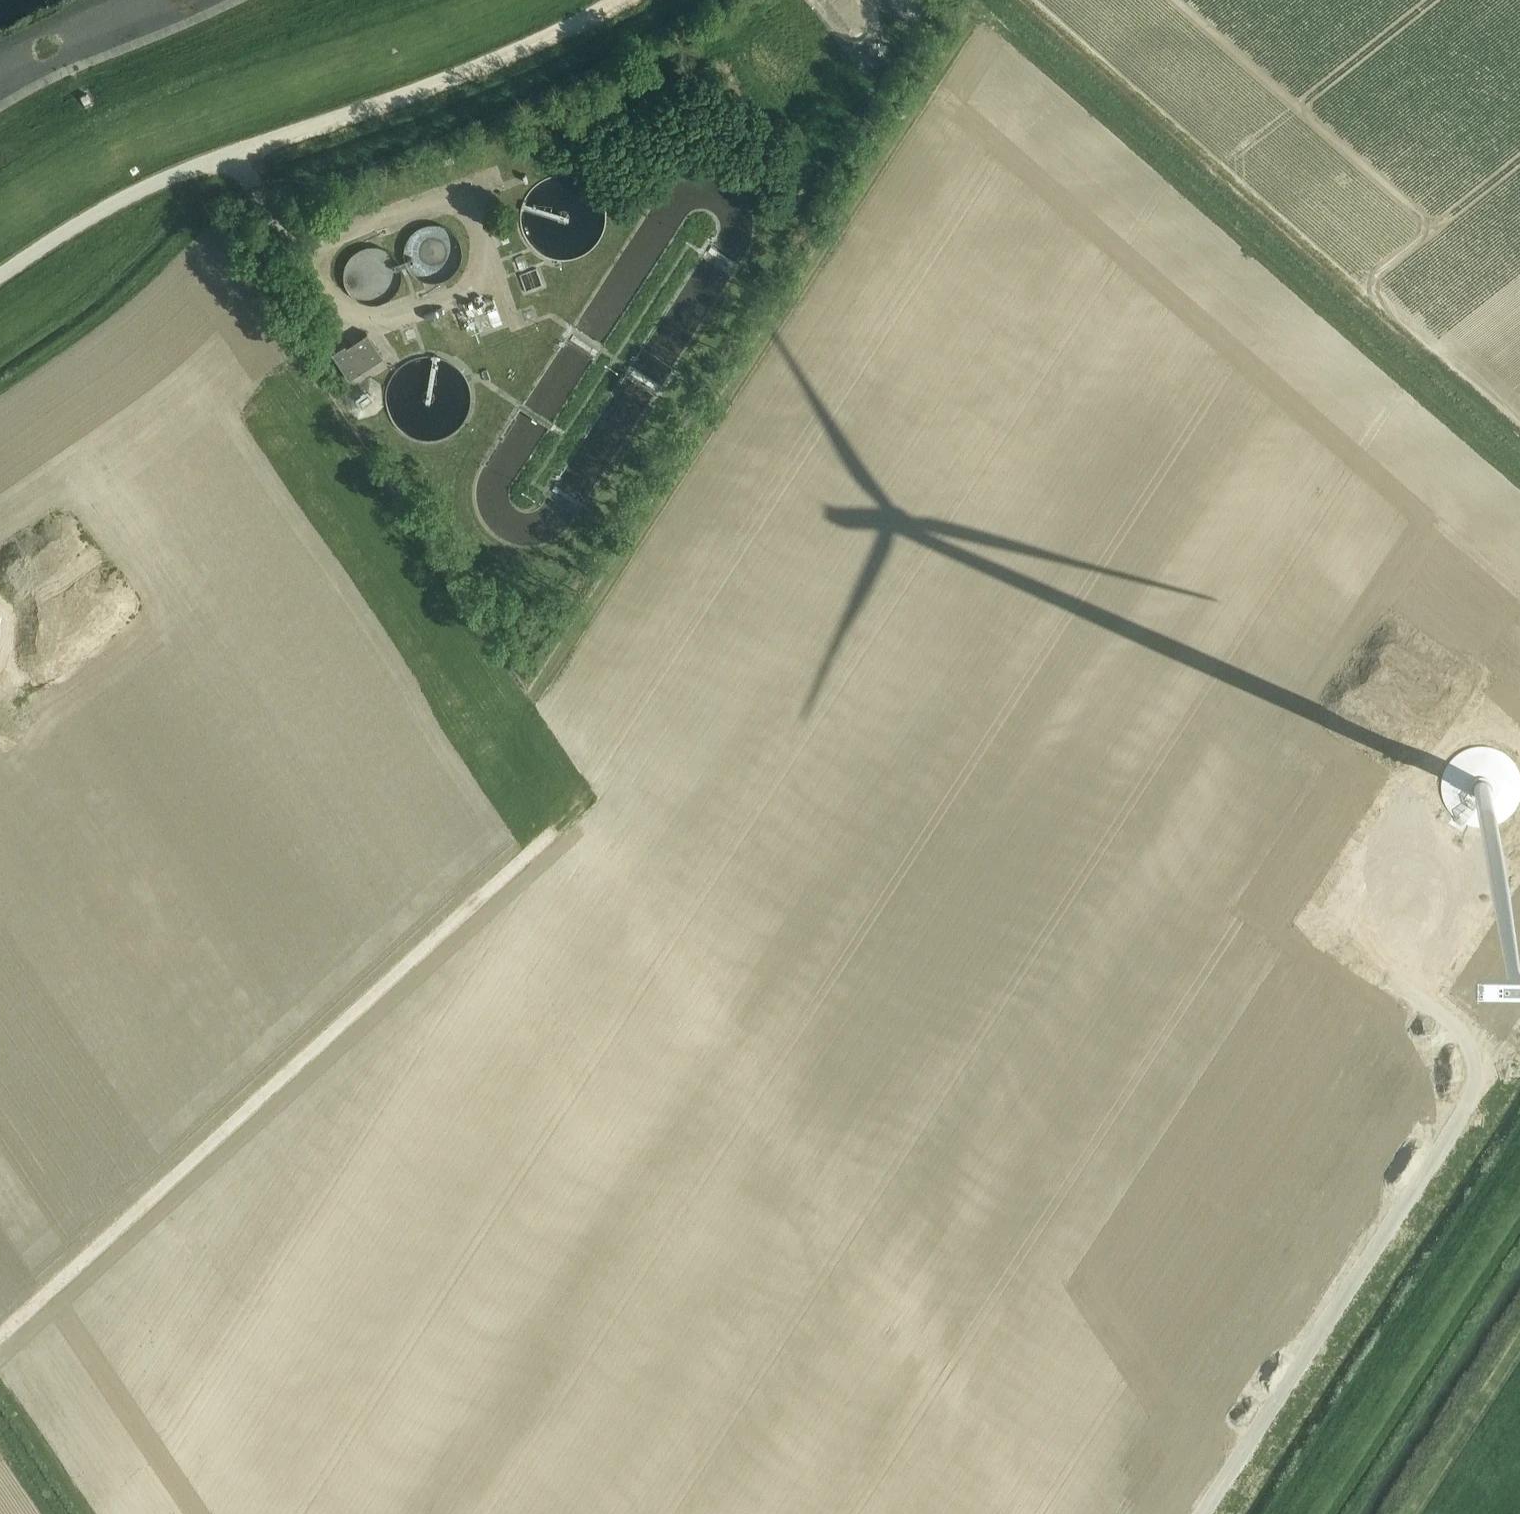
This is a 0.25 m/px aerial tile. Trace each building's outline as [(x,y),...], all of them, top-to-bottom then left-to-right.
[(492,304),(466,312),(475,341),(501,333),(492,304)] [(332,353),(349,379),(383,357),(367,333),(347,346),(345,344),(332,353)]
